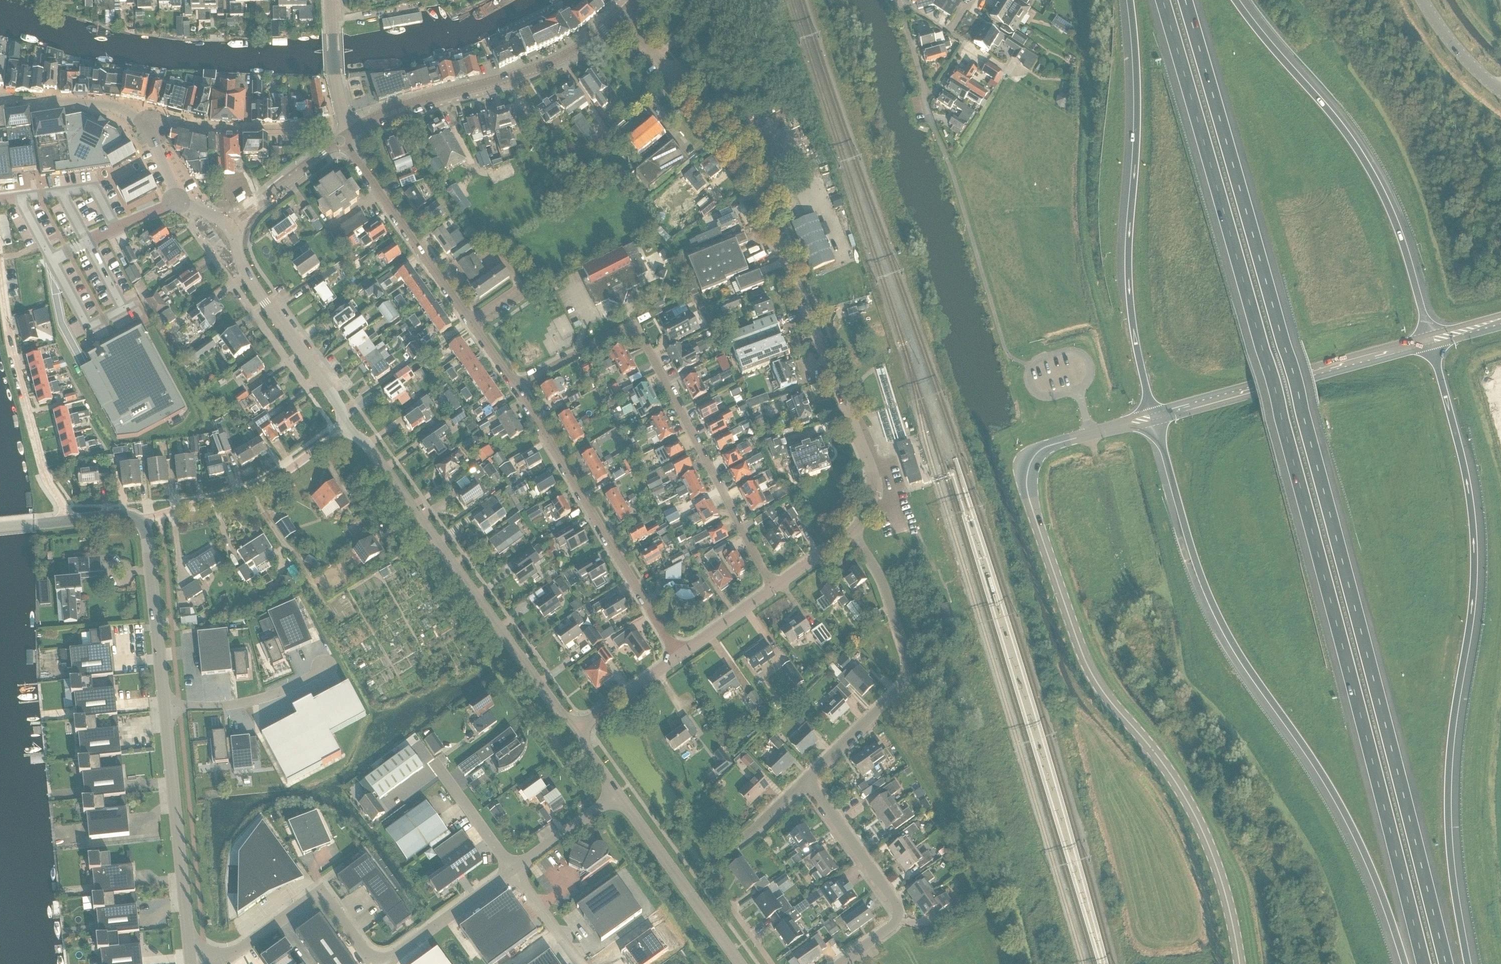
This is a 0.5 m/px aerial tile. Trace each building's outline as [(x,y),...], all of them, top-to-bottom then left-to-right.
[(138,9),(151,8),(151,0),(137,0),(138,9)] [(205,22),(204,0),(191,0),(191,2),(185,2),(185,16),(192,16),(192,11),(199,11),(199,22),(205,22)] [(205,22),(211,22),(211,11),(217,11),(217,16),(224,16),(224,1),(217,1),(217,0),(204,0),(205,22)] [(250,2),(250,0),(236,0),(236,2),(230,2),(230,16),(243,16),(243,3),(250,2)] [(250,2),(256,2),(256,15),(264,15),(264,18),(269,18),(269,2),(263,2),(263,0),(250,0),(250,2)] [(293,8),(292,0),(279,0),(279,8),(273,8),(273,21),(286,21),(286,8),(293,8)] [(293,8),(299,8),(299,20),(312,20),(312,7),(306,7),(306,0),(292,0),(293,8)] [(575,11),(571,14),(581,27),(582,26),(584,26),(586,24),(586,22),(604,6),(599,0),(588,0),(579,7),(576,3),(571,6),(575,11)] [(937,9),(943,0),(935,0),(932,4),(931,5),(937,9)] [(943,13),(949,3),(945,0),(943,0),(937,9),(943,13)] [(1026,5),(1017,0),(1008,0),(1007,2),(1004,0),(1001,0),(996,8),(1016,21),(1016,20),(1021,23),(1026,14),(1025,14),(1029,7),(1026,5)] [(956,7),(949,3),(943,13),(950,17),(956,7)] [(990,17),(1015,33),(1020,24),(1016,21),(996,8),(990,17)] [(421,10),(380,18),(382,30),(423,22),(421,10)] [(560,18),(569,34),(581,27),(571,14),(570,12),(569,11),(559,17),(560,18)] [(560,18),(559,17),(556,12),(546,18),(549,23),(547,24),(543,18),(516,32),(518,35),(506,41),(508,46),(509,46),(509,47),(515,61),(527,55),(527,56),(536,51),(556,42),(557,42),(570,34),(569,34),(560,18)] [(1057,17),(1052,25),(1066,35),(1071,27),(1057,17)] [(1013,39),(1009,36),(1008,38),(1000,33),(999,34),(985,25),(974,43),(988,52),(992,45),(998,48),(1003,41),(1005,42),(1004,43),(1016,50),(1020,44),(1013,39)] [(933,36),(932,32),(918,36),(921,48),(941,42),(943,39),(941,34),(933,36)] [(1013,39),(1020,44),(1024,46),(1028,39),(1017,32),(1013,39)] [(923,52),(926,63),(946,57),(944,49),(951,47),(949,39),(944,40),(945,42),(931,46),(932,50),(923,52)] [(19,59),(20,42),(12,40),(11,45),(10,45),(9,59),(19,59)] [(508,46),(506,41),(490,48),(499,68),(515,61),(509,47),(509,46),(508,46)] [(1027,48),(1024,46),(1020,44),(1016,50),(1013,55),(1020,59),(1027,48)] [(1032,45),(1029,49),(1035,53),(1038,48),(1032,45)] [(62,66),(63,53),(47,48),(46,65),(45,65),(44,88),(56,89),(58,66),(62,66)] [(1034,63),(1038,56),(1028,50),(1024,57),(1034,63)] [(467,77),(463,62),(456,63),(454,53),(449,54),(451,64),(452,64),(456,80),(467,77)] [(44,72),(46,57),(47,56),(41,56),(39,71),(33,71),(31,92),(43,92),(44,72)] [(463,62),(467,77),(479,74),(476,59),(463,62)] [(30,92),(32,69),(19,68),(19,62),(9,61),(8,72),(18,73),(16,91),(30,92)] [(411,93),(442,83),(436,62),(430,64),(429,62),(424,63),(425,66),(415,67),(416,70),(404,72),(405,75),(371,79),(376,92),(373,93),(376,101),(379,102),(404,94),(411,92),(411,93)] [(80,70),(80,64),(73,63),(73,66),(62,66),(62,73),(60,73),(61,93),(73,93),(73,82),(80,82),(80,70)] [(998,85),(1004,74),(987,63),(982,72),(995,80),(994,82),(998,85)] [(443,83),(455,80),(451,65),(439,68),(443,83)] [(965,88),(971,92),(983,100),(988,93),(969,81),(976,70),(969,65),(964,74),(957,69),(954,73),(951,78),(965,87),(965,88)] [(125,68),(124,79),(121,97),(145,101),(147,86),(149,77),(150,70),(133,67),(133,70),(127,69),(127,68),(125,68)] [(611,109),(603,97),(611,92),(595,69),(585,77),(579,82),(593,102),(595,100),(602,110),(604,113),(611,109)] [(93,73),(93,71),(80,70),(80,82),(73,82),(73,93),(73,94),(89,94),(91,94),(93,77),(93,73)] [(203,80),(204,72),(197,71),(195,78),(194,84),(196,85),(194,91),(189,90),(184,112),(195,115),(203,80)] [(103,95),(106,77),(106,74),(93,73),(91,94),(103,95)] [(16,91),(17,78),(17,76),(8,75),(6,90),(16,91)] [(149,77),(147,86),(150,87),(147,102),(157,104),(162,82),(154,81),(155,78),(149,76),(149,77)] [(194,85),(194,84),(195,78),(187,76),(185,83),(194,85)] [(121,97),(124,79),(106,77),(103,95),(121,97)] [(173,86),(174,79),(171,78),(169,85),(162,83),(157,105),(168,108),(173,86)] [(243,121),(245,90),(236,89),(236,80),(222,79),(222,88),(221,90),(213,90),(210,121),(232,122),(232,121),(243,121)] [(971,92),(965,88),(951,79),(945,89),(958,97),(962,100),(964,96),(982,107),(985,101),(983,100),(971,92)] [(182,112),(188,91),(181,89),(183,82),(175,80),(174,86),(168,108),(182,112)] [(212,81),(203,80),(195,115),(207,118),(209,106),(207,105),(211,90),(212,81)] [(324,105),(320,81),(309,84),(314,107),(312,107),(314,118),(329,115),(327,105),(324,105)] [(263,122),(262,104),(257,104),(257,95),(262,95),(262,83),(252,83),(252,122),(263,122)] [(584,99),(574,84),(567,89),(566,88),(562,91),(563,92),(555,97),(565,112),(568,116),(572,114),(571,113),(578,108),(579,109),(586,104),(584,99)] [(1073,100),(1066,89),(1055,96),(1063,107),(1073,100)] [(974,112),(942,92),(937,101),(950,110),(953,105),(958,107),(957,108),(963,112),(958,120),(953,117),(949,123),(953,126),(951,130),(958,135),(965,125),(966,125),(974,112)] [(271,104),(262,104),(263,122),(272,122),(272,118),(276,117),(276,122),(288,122),(287,97),(282,98),(281,94),(272,95),(275,104),(276,111),(272,112),(271,104)] [(564,111),(555,97),(548,102),(547,101),(543,104),(543,105),(536,110),(546,124),(564,111)] [(303,108),(301,108),(300,100),(288,101),(290,122),(302,121),(301,116),(303,116),(304,120),(313,118),(312,104),(303,105),(303,108)] [(509,142),(510,142),(512,148),(516,146),(512,130),(510,130),(510,127),(516,125),(511,107),(500,110),(509,142)] [(4,109),(0,109),(0,184),(14,182),(4,109)] [(13,173),(37,170),(31,128),(29,110),(5,113),(12,165),(13,173)] [(512,148),(510,142),(509,142),(500,110),(490,113),(501,151),(512,148)] [(644,110),(626,125),(618,132),(639,157),(656,144),(663,153),(636,174),(650,191),(674,172),(677,175),(689,165),(673,145),(672,145),(665,136),(651,119),(644,110)] [(476,117),(481,134),(482,134),(486,148),(490,147),(487,137),(494,135),(488,113),(476,117)] [(34,118),(33,118),(41,176),(111,166),(112,168),(136,155),(128,139),(126,140),(119,127),(93,115),(77,118),(77,114),(64,117),(64,114),(37,118),(34,118)] [(572,120),(576,125),(582,135),(590,146),(598,141),(599,140),(580,115),(572,120)] [(472,137),(481,134),(476,117),(467,119),(468,124),(464,125),(467,135),(471,134),(472,137)] [(465,162),(464,160),(466,159),(443,119),(428,127),(433,137),(428,140),(445,169),(451,166),(451,167),(462,161),(463,163),(465,162)] [(626,125),(621,119),(611,127),(616,134),(626,125)] [(578,138),(582,135),(576,125),(571,128),(578,138)] [(195,179),(209,178),(207,138),(193,135),(172,131),(170,140),(176,141),(175,148),(177,152),(183,154),(182,158),(187,166),(186,166),(195,179)] [(216,173),(222,172),(220,136),(207,136),(208,154),(215,154),(216,173)] [(222,174),(223,174),(235,173),(234,160),(238,160),(238,158),(240,158),(239,136),(220,136),(222,172),(222,174)] [(268,147),(268,137),(258,137),(258,138),(244,138),(243,156),(258,156),(265,156),(265,161),(279,160),(278,147),(268,147)] [(386,143),(393,163),(394,163),(395,165),(394,165),(397,172),(412,166),(408,156),(404,157),(398,139),(386,143)] [(488,158),(486,152),(477,156),(482,167),(491,163),(489,158),(488,158)] [(435,173),(442,169),(436,159),(429,164),(435,173)] [(697,176),(693,170),(684,177),(686,179),(681,183),(680,181),(659,199),(676,219),(701,198),(698,193),(706,186),(701,180),(698,176),(697,176)] [(148,171),(117,188),(118,188),(127,204),(126,205),(127,205),(157,189),(157,188),(156,189),(147,172),(148,172),(148,171)] [(402,188),(417,182),(413,174),(399,179),(402,188)] [(347,187),(340,178),(335,181),(333,179),(320,188),(322,190),(317,194),(324,203),(319,207),(326,217),(331,214),(334,218),(340,214),(339,212),(342,210),(345,215),(350,211),(347,207),(350,204),(351,206),(357,202),(354,198),(359,194),(352,184),(347,187)] [(456,206),(465,200),(457,186),(448,192),(456,206)] [(417,211),(426,204),(414,188),(405,195),(417,211)] [(555,190),(548,195),(552,201),(559,195),(555,190)] [(838,195),(831,198),(835,208),(842,205),(838,195)] [(712,201),(699,211),(704,217),(716,207),(712,201)] [(428,226),(444,215),(436,203),(420,215),(428,226)] [(312,224),(319,219),(310,206),(303,211),(312,224)] [(294,215),(290,210),(283,215),(287,220),(270,233),(277,243),(297,229),(292,223),(297,219),(294,215)] [(368,223),(362,213),(356,217),(363,227),(368,223)] [(713,238),(721,235),(720,233),(739,224),(734,214),(716,223),(718,228),(710,232),(713,238)] [(811,270),(834,261),(815,215),(792,224),(811,270)] [(363,227),(356,217),(351,220),(358,230),(363,227)] [(358,230),(351,220),(346,224),(353,234),(358,230)] [(365,233),(367,236),(361,240),(366,248),(387,234),(379,223),(365,233)] [(353,234),(346,224),(341,227),(348,237),(353,234)] [(342,241),(348,237),(341,227),(336,231),(342,241)] [(166,233),(163,228),(150,237),(147,234),(141,239),(145,245),(151,240),(157,248),(170,238),(169,237),(170,235),(168,233),(166,233)] [(443,228),(434,235),(447,254),(456,247),(458,246),(463,242),(464,241),(457,231),(449,236),(443,228)] [(336,231),(331,234),(337,244),(342,241),(336,231)] [(690,249),(706,242),(703,234),(691,240),(689,245),(690,249)] [(350,250),(360,244),(353,235),(343,241),(350,250)] [(689,259),(688,259),(694,274),(702,294),(726,284),(725,281),(735,277),(736,280),(736,281),(741,294),(763,285),(759,274),(758,272),(752,274),(748,276),(747,274),(747,272),(747,271),(737,248),(747,244),(744,237),(743,235),(722,243),(723,245),(710,250),(689,259)] [(166,255),(178,247),(173,239),(170,241),(169,239),(164,243),(164,245),(151,255),(154,260),(159,257),(162,261),(163,261),(168,257),(166,255)] [(465,244),(451,254),(456,260),(475,247),(471,242),(470,240),(470,241),(465,244)] [(648,272),(634,244),(597,262),(597,261),(582,268),(582,269),(583,268),(588,279),(583,281),(595,306),(608,300),(609,301),(619,305),(620,303),(623,302),(624,302),(627,293),(626,291),(639,284),(636,278),(648,272)] [(293,266),(302,279),(319,266),(308,251),(310,249),(307,245),(300,250),(305,257),(293,266)] [(401,254),(394,245),(383,252),(382,252),(377,255),(380,259),(383,257),(388,264),(401,254)] [(129,265),(138,261),(131,247),(123,252),(129,265)] [(163,261),(162,261),(156,266),(159,270),(164,266),(163,265),(165,265),(168,269),(173,266),(174,268),(180,263),(179,262),(186,257),(178,247),(166,255),(168,257),(163,261)] [(664,262),(670,259),(665,250),(660,253),(664,262)] [(364,266),(375,258),(371,253),(360,260),(364,266)] [(486,278),(483,274),(483,273),(486,271),(474,254),(459,265),(469,280),(465,283),(468,286),(470,290),(472,289),(479,299),(509,278),(502,267),(486,278)] [(132,284),(142,278),(135,266),(125,271),(132,284)] [(398,281),(401,279),(404,284),(416,275),(409,266),(394,276),(398,281)] [(324,309),(336,300),(324,283),(337,274),(332,267),(315,279),(320,286),(312,292),(324,309)] [(658,267),(656,274),(665,275),(667,268),(658,267)] [(166,288),(170,294),(177,289),(175,288),(179,285),(186,293),(190,297),(196,292),(193,287),(201,282),(200,281),(201,278),(199,275),(197,275),(196,274),(195,274),(193,271),(183,278),(182,277),(177,281),(166,288)] [(391,272),(378,281),(381,286),(381,285),(384,284),(390,280),(394,277),(391,272)] [(416,275),(404,284),(412,294),(428,283),(427,282),(423,285),(416,275)] [(390,280),(384,284),(387,288),(393,284),(390,280)] [(384,296),(375,282),(363,289),(369,298),(374,294),(378,300),(384,296)] [(428,283),(412,294),(419,304),(430,296),(424,287),(428,284),(428,283)] [(167,296),(170,294),(166,288),(150,299),(147,302),(155,314),(159,311),(172,303),(167,296)] [(398,304),(403,300),(400,295),(394,299),(398,304)] [(430,296),(419,304),(425,314),(441,302),(441,301),(436,304),(430,296)] [(728,310),(741,305),(738,298),(725,303),(728,310)] [(215,318),(214,316),(222,311),(221,310),(222,307),(220,305),(217,304),(214,299),(189,316),(192,321),(197,318),(202,325),(201,326),(204,331),(214,324),(215,323),(216,322),(216,321),(216,320),(215,318)] [(653,303),(656,308),(665,304),(662,299),(653,303)] [(753,320),(757,319),(757,317),(773,312),(771,306),(771,305),(770,301),(769,301),(768,299),(752,305),(755,312),(750,314),(753,320)] [(403,300),(398,304),(401,308),(406,304),(403,300)] [(385,316),(393,309),(389,304),(388,302),(379,308),(385,316)] [(441,302),(425,314),(433,324),(445,316),(438,307),(442,303),(441,302)] [(358,316),(350,305),(346,308),(346,307),(332,317),(335,321),(333,323),(334,324),(334,326),(336,329),(338,329),(339,330),(355,319),(355,318),(358,316)] [(849,316),(858,313),(857,307),(847,310),(849,316)] [(38,326),(51,323),(47,309),(34,312),(38,326)] [(166,326),(176,319),(169,309),(160,316),(166,326)] [(393,309),(385,316),(390,323),(399,317),(397,315),(393,309)] [(707,312),(702,315),(709,327),(713,325),(707,312)] [(670,344),(699,329),(691,313),(662,329),(670,344)] [(408,319),(411,324),(417,320),(414,315),(408,319)] [(440,334),(451,326),(445,316),(433,324),(440,334)] [(735,354),(782,337),(774,316),(753,324),(754,327),(728,337),(735,354)] [(24,342),(37,339),(32,318),(18,321),(24,342)] [(347,342),(367,327),(360,318),(341,332),(343,334),(342,334),(347,342)] [(417,320),(411,324),(415,328),(420,324),(417,320)] [(399,328),(403,334),(409,329),(405,324),(399,328)] [(81,370),(80,370),(117,439),(138,436),(186,410),(144,331),(142,328),(135,331),(117,341),(107,347),(103,349),(102,347),(98,349),(94,352),(94,353),(91,355),(88,357),(87,357),(91,364),(86,367),(81,370)] [(245,342),(236,330),(221,341),(225,347),(223,349),(222,351),(224,353),(227,353),(229,352),(235,359),(250,349),(249,347),(249,346),(247,342),(245,342)] [(403,342),(411,336),(408,331),(399,336),(403,342)] [(356,353),(369,343),(378,337),(375,334),(367,340),(362,333),(349,343),(354,351),(356,353)] [(428,335),(423,339),(426,344),(431,340),(428,335)] [(769,365),(788,357),(789,357),(782,337),(735,354),(742,375),(769,365)] [(456,357),(468,349),(461,339),(449,347),(456,357)] [(192,365),(216,347),(211,341),(187,358),(192,365)] [(414,360),(424,353),(416,342),(406,349),(414,360)] [(363,362),(384,346),(382,343),(374,349),(369,343),(356,353),(363,362)] [(695,343),(688,347),(688,348),(690,352),(692,351),(698,348),(695,343)] [(690,352),(688,348),(682,351),(679,344),(667,350),(673,361),(690,352)] [(700,352),(708,348),(706,344),(698,348),(692,351),(694,355),(700,352)] [(623,358),(629,355),(624,345),(608,353),(612,361),(614,360),(616,364),(624,360),(623,358)] [(369,372),(383,362),(379,355),(387,350),(384,346),(363,362),(369,372)] [(438,362),(444,357),(441,353),(443,351),(439,346),(431,352),(438,362)] [(464,368),(476,360),(480,357),(479,355),(474,358),(468,349),(456,357),(464,368)] [(690,352),(673,361),(678,372),(698,362),(694,355),(692,351),(690,352)] [(31,370),(53,365),(51,359),(45,360),(45,361),(42,362),(40,355),(27,358),(31,370)] [(624,360),(616,364),(623,376),(636,369),(629,355),(623,358),(624,360)] [(383,362),(369,372),(371,374),(376,382),(390,372),(386,365),(388,364),(389,366),(395,361),(392,356),(383,362)] [(788,357),(769,365),(770,369),(772,368),(777,381),(772,383),(774,389),(779,387),(781,390),(796,384),(792,371),(795,370),(791,361),(790,361),(788,357)] [(248,382),(265,370),(264,368),(264,366),(262,363),(260,363),(257,359),(234,375),(236,379),(242,375),(248,382)] [(470,377),(482,369),(476,360),(464,368),(470,377)] [(588,364),(590,369),(597,365),(595,360),(588,364)] [(583,372),(590,369),(588,364),(581,367),(583,372)] [(728,364),(722,367),(724,372),(731,369),(728,364)] [(33,381),(46,378),(44,371),(48,370),(48,371),(54,370),(53,365),(31,370),(33,381)] [(402,406),(411,400),(407,394),(407,393),(402,386),(415,377),(408,367),(395,376),(399,382),(384,393),(388,397),(387,400),(389,403),(391,403),(392,404),(397,400),(402,406)] [(450,378),(455,374),(452,369),(446,373),(450,378)] [(476,386),(488,378),(482,369),(470,377),(476,386)] [(484,397),(496,389),(490,380),(494,377),(492,375),(488,378),(476,386),(484,397)] [(688,391),(702,384),(697,375),(683,382),(688,391)] [(220,386),(227,381),(223,376),(217,380),(220,386)] [(711,379),(713,384),(720,380),(717,376),(716,376),(711,379)] [(36,393),(58,387),(57,382),(51,384),(48,385),(46,378),(33,381),(36,393)] [(564,392),(561,386),(562,385),(563,384),(564,382),(562,379),(560,379),(558,379),(557,379),(540,389),(547,401),(551,399),(554,404),(559,401),(556,396),(558,395),(564,392)] [(640,402),(654,394),(648,383),(629,393),(631,398),(636,396),(640,402)] [(615,394),(620,391),(617,384),(612,387),(615,394)] [(702,384),(688,391),(693,400),(707,393),(702,384)] [(268,390),(265,385),(252,394),(263,410),(283,396),(282,395),(283,394),(280,389),(279,390),(276,385),(269,390),(268,389),(268,390)] [(620,391),(622,396),(635,390),(632,385),(620,391)] [(732,397),(741,392),(737,385),(728,389),(732,397)] [(58,387),(36,393),(39,404),(52,401),(50,394),(53,393),(53,394),(60,393),(58,387)] [(496,389),(484,397),(491,407),(503,399),(496,389)] [(238,403),(249,396),(245,390),(235,398),(238,403)] [(571,403),(581,397),(577,390),(567,396),(571,403)] [(461,407),(449,391),(444,395),(447,398),(456,411),(461,407)] [(468,392),(463,396),(466,401),(472,398),(468,392)] [(67,402),(76,399),(75,393),(65,396),(67,402)] [(654,394),(640,402),(643,408),(637,411),(641,418),(653,412),(651,410),(660,406),(654,394)] [(746,402),(748,409),(770,401),(767,394),(746,402)] [(796,412),(808,407),(803,395),(791,399),(792,401),(786,403),(789,412),(796,410),(796,412)] [(704,420),(718,413),(715,407),(721,403),(718,396),(711,400),(712,402),(698,410),(700,414),(700,415),(702,419),(703,420),(704,420)] [(426,423),(431,420),(426,412),(433,407),(427,398),(415,406),(418,410),(404,420),(407,425),(406,427),(408,429),(410,429),(411,431),(424,422),(426,423)] [(621,411),(630,407),(628,402),(608,412),(611,417),(621,411)] [(740,413),(748,409),(744,402),(737,406),(740,413)] [(630,407),(621,411),(623,415),(632,410),(630,407)] [(808,407),(796,412),(790,414),(794,424),(798,422),(799,427),(809,423),(807,419),(812,417),(808,407)] [(477,417),(483,413),(480,408),(474,413),(477,417)] [(57,426),(79,420),(78,414),(72,416),(69,417),(67,410),(54,413),(57,426)] [(303,421),(295,410),(287,416),(284,413),(271,422),(281,436),(289,431),(303,421)] [(455,426),(466,418),(461,410),(449,418),(455,426)] [(89,411),(78,413),(80,419),(90,417),(89,411)] [(566,432),(580,425),(577,421),(575,422),(569,412),(558,418),(566,432)] [(257,428),(270,419),(266,415),(264,413),(252,421),(254,423),(257,428)] [(499,434),(518,423),(512,413),(499,420),(503,427),(492,433),(494,437),(499,434)] [(712,436),(726,429),(723,423),(732,418),(729,413),(718,418),(720,420),(707,427),(709,430),(708,432),(710,435),(711,435),(712,436)] [(646,437),(668,425),(666,420),(666,418),(665,416),(663,415),(663,414),(649,421),(652,428),(643,432),(646,437)] [(586,426),(591,423),(586,416),(581,419),(586,426)] [(60,436),(73,433),(71,426),(74,426),(81,425),(79,420),(57,426),(60,436)] [(481,431),(490,425),(487,420),(478,426),(481,431)] [(744,431),(753,426),(749,420),(741,425),(744,431)] [(270,438),(277,434),(268,421),(259,428),(263,435),(265,437),(268,435),(270,438)] [(257,429),(253,422),(248,426),(257,438),(263,434),(258,428),(257,429)] [(499,434),(502,439),(508,435),(511,441),(524,433),(518,423),(499,434)] [(580,425),(566,432),(573,444),(584,438),(579,430),(582,428),(580,425)] [(668,425),(646,437),(648,440),(657,436),(660,442),(674,435),(673,434),(674,433),(672,430),(671,430),(668,425)] [(446,451),(438,440),(450,432),(446,426),(420,444),(428,455),(434,450),(439,457),(446,451)] [(782,435),(794,431),(793,426),(780,430),(782,435)] [(726,448),(734,444),(731,438),(741,432),(739,427),(722,436),(722,437),(714,441),(716,445),(716,446),(718,449),(719,450),(719,451),(726,448)] [(63,449),(85,443),(84,437),(77,439),(78,440),(75,440),(73,433),(60,436),(63,449)] [(219,439),(225,453),(231,451),(225,433),(219,436),(220,439),(219,439)] [(754,444),(759,442),(756,436),(751,438),(754,444)] [(788,453),(782,436),(767,441),(773,458),(786,454),(786,456),(788,457),(790,457),(792,457),(800,480),(831,469),(820,441),(809,445),(809,444),(801,447),(802,448),(788,453)] [(218,456),(225,453),(219,439),(212,442),(218,456)] [(247,447),(254,460),(267,452),(260,440),(247,447)] [(658,451),(655,452),(661,465),(670,460),(684,453),(683,450),(683,449),(682,447),(681,447),(679,442),(665,450),(664,448),(658,451)] [(728,467),(742,460),(738,453),(750,447),(748,442),(742,444),(735,448),(736,450),(722,457),(725,461),(724,463),(726,466),(727,466),(728,467)] [(909,447),(908,442),(900,445),(904,459),(901,460),(902,464),(905,463),(910,477),(912,485),(920,482),(918,475),(912,455),(915,454),(913,446),(909,447)] [(85,443),(63,449),(66,460),(79,457),(77,450),(80,449),(80,450),(86,448),(85,443)] [(242,467),(254,460),(247,447),(235,455),(242,467)] [(495,455),(490,448),(487,451),(486,449),(477,455),(483,463),(495,455)] [(452,475),(460,469),(454,461),(461,456),(458,451),(445,460),(446,461),(437,468),(440,472),(439,473),(443,479),(444,478),(445,479),(452,475)] [(529,469),(541,462),(535,451),(522,458),(523,459),(516,462),(519,467),(525,463),(529,469)] [(590,472),(603,464),(601,460),(598,461),(592,451),(581,457),(590,472)] [(498,466),(506,461),(501,452),(493,457),(498,466)] [(750,466),(763,459),(760,454),(752,459),(739,466),(740,467),(730,471),(733,476),(732,478),(734,481),(735,482),(736,483),(751,475),(746,466),(749,465),(750,466)] [(677,475),(692,467),(691,466),(691,464),(690,461),(688,461),(686,456),(671,464),(662,469),(665,474),(674,470),(677,475)] [(184,458),(187,481),(195,480),(193,457),(184,458)] [(178,482),(187,481),(184,458),(176,459),(178,482)] [(220,463),(219,458),(209,460),(210,465),(207,466),(209,478),(224,474),(221,463),(220,463)] [(157,461),(159,484),(168,483),(165,460),(157,461)] [(151,485),(159,484),(157,461),(148,462),(151,485)] [(516,472),(510,462),(508,463),(500,468),(506,478),(516,472)] [(130,464),(132,487),(140,486),(138,463),(130,464)] [(123,488),(132,487),(130,464),(121,465),(123,488)] [(490,479),(498,473),(491,464),(483,470),(490,479)] [(603,464),(590,472),(597,483),(607,477),(603,469),(606,468),(603,464)] [(474,503),(487,493),(478,481),(485,476),(478,467),(465,476),(472,485),(457,496),(465,506),(473,501),(474,503)] [(98,471),(98,470),(78,472),(80,486),(99,483),(99,482),(110,480),(108,470),(98,471)] [(677,495),(700,483),(697,479),(698,477),(696,474),(695,474),(694,472),(681,479),(684,487),(675,491),(677,495)] [(541,495),(555,486),(548,475),(534,483),(530,485),(533,491),(537,489),(541,495)] [(646,483),(649,490),(662,484),(659,476),(646,483)] [(746,501),(761,493),(758,487),(766,482),(764,477),(740,490),(743,496),(742,497),(743,499),(745,500),(746,501)] [(342,495),(333,482),(322,490),(323,490),(312,498),(321,511),(334,502),(341,511),(349,505),(342,495)] [(516,497),(529,490),(525,482),(512,490),(516,497)] [(700,483),(677,495),(679,498),(688,494),(691,501),(705,494),(705,493),(705,491),(704,488),(702,488),(700,483)] [(509,486),(505,489),(510,497),(514,494),(509,486)] [(657,505),(663,502),(659,495),(665,492),(662,486),(651,491),(654,497),(657,505)] [(614,511),(627,503),(624,499),(622,501),(616,491),(605,497),(614,511)] [(761,493),(746,501),(746,503),(746,504),(747,507),(749,507),(751,512),(773,501),(771,496),(764,499),(761,493)] [(786,494),(777,499),(779,504),(788,499),(786,494)] [(483,532),(506,516),(493,499),(482,507),(486,512),(474,520),(483,532)] [(562,499),(544,509),(547,514),(551,512),(556,521),(571,512),(562,499)] [(688,523),(714,510),(712,506),(713,505),(711,502),(710,502),(709,500),(695,508),(698,513),(686,519),(688,523)] [(620,522),(631,516),(626,509),(629,507),(627,503),(614,511),(620,522)] [(530,521),(542,514),(537,507),(526,513),(530,521)] [(666,519),(678,513),(675,507),(663,513),(666,519)] [(797,516),(792,507),(787,510),(793,519),(797,516)] [(769,518),(773,522),(774,521),(789,541),(795,536),(796,538),(800,535),(790,520),(783,525),(771,508),(765,512),(769,518)] [(714,510),(688,523),(690,526),(701,521),(704,526),(718,518),(718,516),(717,514),(716,513),(714,510)] [(678,513),(666,519),(669,524),(680,518),(678,513)] [(499,554),(510,547),(509,546),(522,536),(514,525),(521,520),(517,515),(507,522),(510,527),(490,541),(499,554)] [(285,539),(297,531),(288,517),(276,525),(285,539)] [(773,522),(769,518),(761,524),(764,529),(768,536),(765,538),(774,552),(785,544),(775,531),(778,530),(773,522)] [(645,532),(640,522),(632,527),(634,530),(628,534),(633,543),(637,540),(638,542),(648,536),(655,531),(659,537),(670,530),(666,524),(659,528),(657,525),(645,532)] [(727,534),(726,531),(724,530),(722,526),(708,533),(707,531),(692,539),(695,544),(710,537),(714,544),(728,537),(727,536),(727,534)] [(573,534),(570,528),(554,538),(560,547),(566,544),(570,551),(587,541),(581,529),(573,534)] [(677,544),(686,539),(684,533),(674,538),(677,544)] [(272,548),(264,535),(237,552),(246,565),(253,561),(257,568),(275,556),(275,557),(276,556),(271,549),(272,548),(272,549),(272,548)] [(546,550),(555,545),(549,536),(540,541),(546,550)] [(364,565),(383,551),(375,541),(373,537),(354,551),(364,565)] [(717,555),(730,547),(726,541),(713,548),(717,555)] [(647,566),(661,558),(657,552),(663,548),(660,543),(640,555),(647,566)] [(203,580),(213,573),(210,569),(220,562),(212,549),(185,566),(194,579),(200,575),(203,580)] [(731,556),(728,550),(723,553),(727,559),(726,559),(733,570),(734,570),(738,576),(747,571),(736,553),(731,556)] [(718,565),(721,563),(713,551),(704,556),(710,564),(710,563),(716,572),(710,576),(721,591),(732,584),(718,565)] [(520,584),(536,573),(532,566),(539,561),(532,552),(522,559),(526,564),(512,573),(520,584)] [(673,565),(685,559),(681,553),(670,559),(673,565)] [(103,578),(102,573),(101,557),(69,560),(70,575),(72,575),(72,580),(56,581),(57,594),(62,594),(64,623),(77,622),(75,601),(80,600),(79,592),(82,592),(81,579),(103,578)] [(681,580),(682,562),(668,569),(666,570),(666,580),(681,580)] [(592,568),(588,563),(576,570),(582,580),(588,576),(592,583),(607,574),(601,563),(592,568)] [(383,579),(394,573),(389,564),(378,570),(383,579)] [(246,582),(254,577),(247,567),(240,571),(246,582)] [(866,580),(857,567),(856,568),(854,567),(851,569),(852,570),(847,574),(848,575),(843,579),(851,591),(866,580)] [(563,575),(571,588),(576,584),(574,580),(576,579),(575,578),(571,570),(563,575)] [(712,596),(705,585),(706,585),(698,574),(693,578),(697,584),(690,589),(692,591),(688,591),(688,589),(675,587),(675,590),(676,591),(676,593),(677,594),(677,595),(676,596),(678,598),(679,599),(681,600),(683,601),(686,601),(688,601),(690,601),(692,600),(694,599),(694,598),(696,597),(701,604),(712,596)] [(188,600),(194,596),(202,591),(196,581),(182,590),(188,600)] [(40,582),(39,582),(40,590),(49,589),(49,582),(40,582)] [(842,598),(832,584),(827,587),(827,586),(822,590),(822,591),(821,592),(822,593),(814,598),(823,612),(838,601),(842,607),(848,603),(844,597),(842,598)] [(560,606),(555,599),(562,595),(554,585),(544,592),(548,597),(536,606),(544,618),(545,617),(544,617),(549,614),(549,615),(551,615),(555,612),(555,610),(555,609),(559,606),(560,606)] [(628,608),(621,597),(609,604),(606,599),(592,607),(596,614),(602,610),(609,620),(628,608)] [(855,619),(863,614),(854,601),(847,607),(855,619)] [(313,642),(296,602),(268,614),(279,640),(262,647),(262,644),(261,645),(268,661),(269,661),(268,660),(270,660),(273,667),(284,663),(281,655),(284,654),(285,654),(313,642)] [(946,623),(954,620),(950,605),(941,607),(946,623)] [(180,609),(181,618),(191,617),(190,608),(180,609)] [(873,627),(884,621),(878,609),(866,615),(873,627)] [(565,646),(582,635),(577,628),(584,624),(576,613),(568,618),(572,624),(557,635),(565,646)] [(790,644),(810,630),(799,615),(787,623),(788,625),(780,631),(790,644)] [(821,646),(826,642),(832,638),(822,624),(816,628),(811,632),(821,646)] [(593,647),(603,639),(593,626),(583,634),(593,647)] [(248,652),(248,654),(230,656),(228,636),(228,632),(228,630),(198,633),(197,633),(202,675),(232,672),(236,671),(237,679),(248,678),(247,670),(249,670),(250,670),(248,652)] [(633,635),(629,630),(613,641),(619,649),(624,645),(628,646),(638,660),(651,651),(638,632),(633,635)] [(113,676),(110,646),(113,646),(112,631),(90,634),(92,648),(60,651),(61,665),(67,664),(67,669),(72,668),(73,680),(92,678),(113,676)] [(760,666),(774,656),(763,641),(758,644),(759,645),(744,657),(753,669),(759,664),(760,666)] [(596,690),(602,686),(601,685),(613,677),(604,665),(612,659),(604,648),(598,653),(603,659),(585,672),(593,683),(592,684),(596,690)] [(796,687),(804,681),(790,662),(782,667),(796,687)] [(735,690),(740,687),(735,680),(736,680),(726,667),(708,680),(719,695),(730,687),(732,690),(735,690)] [(874,684),(865,675),(866,673),(859,667),(850,676),(846,671),(837,679),(846,689),(850,685),(862,697),(874,684)] [(77,719),(96,718),(117,716),(115,690),(93,692),(92,678),(73,680),(70,680),(72,695),(75,694),(77,719)] [(330,735),(366,716),(349,683),(313,702),(311,699),(293,708),(297,717),(262,735),(288,783),(341,755),(330,735)] [(843,714),(849,709),(843,703),(847,699),(836,688),(831,692),(837,698),(822,712),(833,723),(843,714)] [(757,709),(763,704),(754,691),(747,696),(757,709)] [(488,713),(486,711),(493,706),(485,695),(470,706),(478,717),(478,716),(480,719),(472,725),(479,735),(497,722),(490,712),(488,713)] [(72,698),(64,699),(65,708),(73,708),(72,698)] [(674,751),(690,740),(687,735),(695,729),(686,716),(681,720),(683,727),(682,728),(666,740),(674,751)] [(81,759),(100,758),(121,756),(119,730),(98,732),(96,718),(77,719),(74,720),(76,735),(79,734),(81,759)] [(802,755),(816,741),(810,735),(814,731),(806,723),(798,730),(802,734),(791,744),(802,755)] [(510,744),(517,738),(510,729),(477,753),(484,762),(501,750),(503,753),(496,758),(504,770),(498,772),(505,771),(511,767),(517,763),(521,758),(525,752),(524,751),(524,752),(517,743),(512,747),(510,744)] [(256,738),(250,739),(250,737),(250,736),(231,738),(231,739),(227,739),(226,732),(212,733),(213,741),(211,741),(210,741),(213,762),(213,756),(215,756),(216,764),(229,763),(228,755),(232,754),(234,771),(253,769),(252,761),(258,761),(256,738)] [(425,738),(436,753),(445,746),(434,732),(425,738)] [(778,750),(783,745),(774,736),(769,741),(778,750)] [(877,773),(877,772),(881,770),(877,766),(886,760),(888,763),(893,760),(885,749),(881,753),(875,744),(863,753),(877,773)] [(379,799),(423,767),(409,748),(396,757),(386,765),(365,780),(379,799)] [(717,776),(732,765),(721,749),(714,755),(720,763),(712,769),(717,776)] [(785,770),(793,763),(781,751),(766,766),(776,777),(784,769),(785,770)] [(392,752),(382,759),(386,765),(396,757),(392,752)] [(464,776),(484,762),(477,753),(458,767),(464,776)] [(758,775),(762,771),(755,764),(745,753),(741,758),(751,768),(758,775)] [(881,777),(877,772),(877,773),(863,753),(851,761),(862,777),(871,771),(877,780),(881,777)] [(85,799),(104,798),(126,795),(123,769),(102,772),(100,758),(81,759),(78,759),(80,774),(83,774),(85,799)] [(750,805),(769,786),(758,775),(739,793),(750,805)] [(545,789),(536,778),(520,790),(529,802),(535,797),(541,804),(545,801),(553,813),(564,804),(556,792),(554,793),(549,786),(545,789)] [(874,791),(885,784),(882,779),(871,787),(874,791)] [(869,786),(865,781),(858,786),(862,791),(869,786)] [(896,781),(891,784),(896,791),(900,788),(896,781)] [(896,792),(896,791),(891,784),(878,793),(881,798),(870,806),(878,818),(896,805),(890,797),(896,792)] [(921,787),(914,792),(918,799),(925,795),(921,787)] [(373,821),(385,813),(371,795),(359,804),(364,810),(363,810),(362,813),(364,816),(367,816),(368,815),(373,821)] [(104,798),(85,799),(82,799),(84,814),(87,814),(90,839),(130,835),(127,809),(106,811),(104,798)] [(407,861),(447,832),(426,802),(386,832),(407,861)] [(497,821),(506,814),(500,805),(490,812),(497,821)] [(896,805),(878,818),(887,829),(899,820),(902,825),(914,817),(908,808),(901,813),(896,805)] [(545,806),(540,810),(548,820),(553,816),(545,806)] [(303,856),(330,844),(317,812),(289,825),(303,856)] [(292,881),(304,878),(263,821),(239,854),(239,884),(240,884),(244,889),(238,894),(238,917),(290,879),(292,881)] [(795,851),(797,855),(791,859),(796,866),(802,861),(814,853),(809,846),(816,842),(808,831),(809,830),(805,824),(790,835),(799,848),(795,851)] [(897,861),(914,848),(909,840),(915,836),(914,834),(919,831),(917,828),(914,824),(897,836),(900,841),(889,849),(897,861)] [(438,894),(483,862),(461,832),(434,851),(441,861),(448,870),(430,883),(438,894)] [(592,849),(579,843),(576,847),(574,848),(573,850),(572,852),(571,854),(570,857),(570,859),(569,861),(570,861),(569,866),(582,872),(583,871),(591,874),(580,882),(581,882),(611,860),(615,862),(616,861),(607,857),(608,856),(609,854),(609,851),(608,850),(607,848),(606,846),(604,845),(602,844),(600,844),(599,844),(597,845),(595,846),(594,847),(592,849)] [(914,848),(897,861),(905,872),(917,864),(920,869),(932,860),(926,851),(920,856),(914,848)] [(818,871),(812,876),(817,883),(823,878),(824,879),(837,870),(825,852),(817,858),(814,853),(802,861),(809,871),(815,867),(818,871)] [(114,894),(114,895),(135,892),(133,866),(111,868),(110,854),(88,856),(90,871),(93,871),(95,895),(114,894)] [(412,917),(367,857),(338,878),(350,894),(362,885),(396,929),(412,917)] [(759,881),(742,858),(729,868),(746,891),(754,886),(758,893),(769,885),(764,877),(759,881)] [(916,904),(933,892),(927,883),(934,879),(928,871),(915,880),(919,885),(907,893),(916,904)] [(838,885),(834,879),(820,890),(831,905),(838,900),(843,907),(856,897),(848,887),(849,886),(844,880),(838,885)] [(634,918),(609,884),(579,906),(585,916),(584,917),(591,927),(593,925),(604,940),(634,918)] [(779,918),(792,909),(783,896),(776,901),(769,892),(755,903),(766,919),(775,913),(779,918)] [(933,892),(916,904),(924,915),(931,910),(934,915),(938,912),(951,903),(945,895),(938,899),(933,892)] [(490,936),(522,912),(508,893),(460,928),(486,963),(493,963),(504,956),(490,936)] [(114,895),(114,894),(95,895),(95,896),(92,896),(94,911),(97,911),(99,935),(119,933),(119,934),(139,932),(137,906),(115,908),(114,895)] [(967,901),(961,894),(952,901),(958,908),(967,901)] [(811,896),(805,900),(810,907),(816,903),(811,896)] [(852,933),(872,919),(863,906),(843,921),(852,933)] [(792,909),(779,918),(779,919),(783,924),(775,930),(785,945),(786,946),(801,935),(793,924),(801,918),(794,908),(792,909)] [(504,956),(537,932),(522,912),(490,936),(504,956)] [(321,916),(296,934),(318,963),(355,963),(321,916)] [(831,936),(839,930),(833,921),(824,927),(831,936)] [(668,950),(654,929),(621,953),(629,963),(648,963),(668,950)] [(119,934),(119,933),(99,935),(99,936),(96,936),(98,951),(101,951),(102,963),(143,963),(141,946),(120,948),(118,934),(119,934)] [(822,954),(820,951),(825,948),(817,936),(812,940),(814,942),(793,957),(799,963),(809,963),(822,954)] [(289,956),(294,952),(286,941),(261,959),(265,963),(295,963),(289,956)] [(438,949),(418,963),(449,963),(438,949)] [(550,952),(533,963),(559,963),(550,952)]
